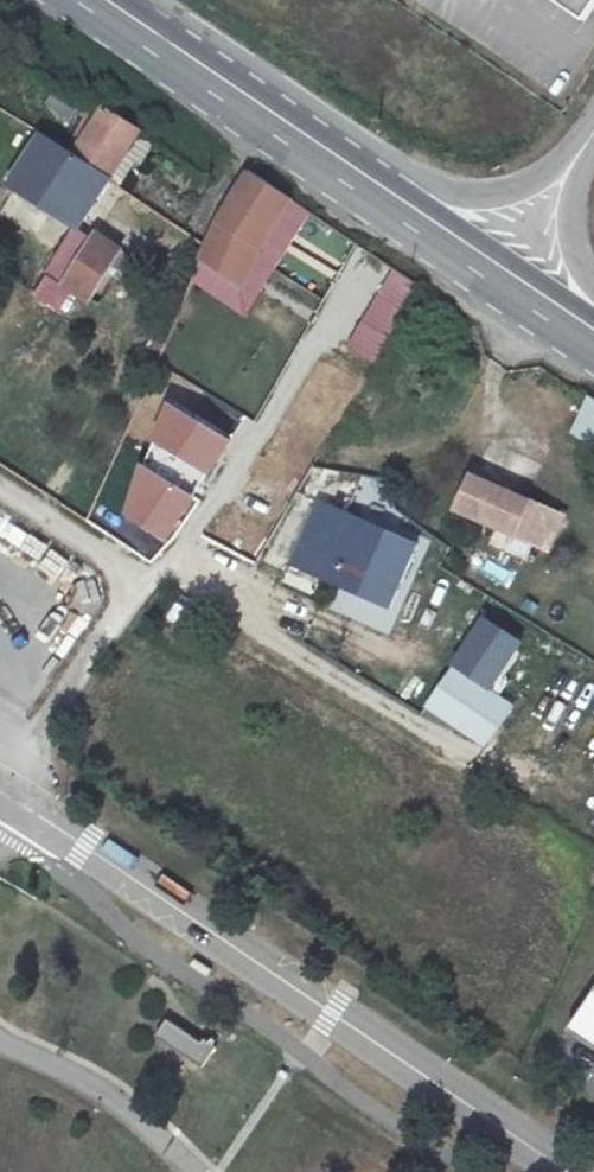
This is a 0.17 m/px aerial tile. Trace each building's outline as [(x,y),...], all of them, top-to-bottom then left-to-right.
[(586,20),(593,7),(593,0),(557,0),(586,20)] [(99,100),(82,124),(122,151),(139,123),(99,100)] [(82,124),(72,143),(110,168),(122,151),(82,124)] [(110,168),(72,143),(68,149),(38,130),(7,176),(74,221),(49,260),(68,274),(64,280),(84,294),(102,266),(113,251),(121,257),(127,245),(79,214),(110,168)] [(290,190),(246,162),(234,180),(211,214),(203,233),(194,253),(235,279),(290,190)] [(401,280),(381,256),(326,357),(353,383),(370,345),(358,340),(401,280)] [(593,438),(593,397),(583,389),(567,420),(593,438)] [(231,438),(169,407),(155,440),(210,472),(231,438)] [(476,457),(457,491),(510,520),(527,486),(476,457)] [(195,500),(143,465),(129,518),(170,539),(195,500)] [(414,529),(312,489),(287,550),(389,590),(414,529)] [(28,541),(21,559),(61,576),(68,558),(28,541)] [(584,589),(593,595),(593,572),(584,589)] [(336,591),(329,609),(377,627),(384,609),(336,591)] [(519,706),(455,670),(429,713),(493,750),(519,706)] [(593,1040),(593,992),(573,1027),(593,1040)] [(155,1037),(202,1067),(215,1047),(204,1039),(201,1043),(166,1020),(155,1037)]
